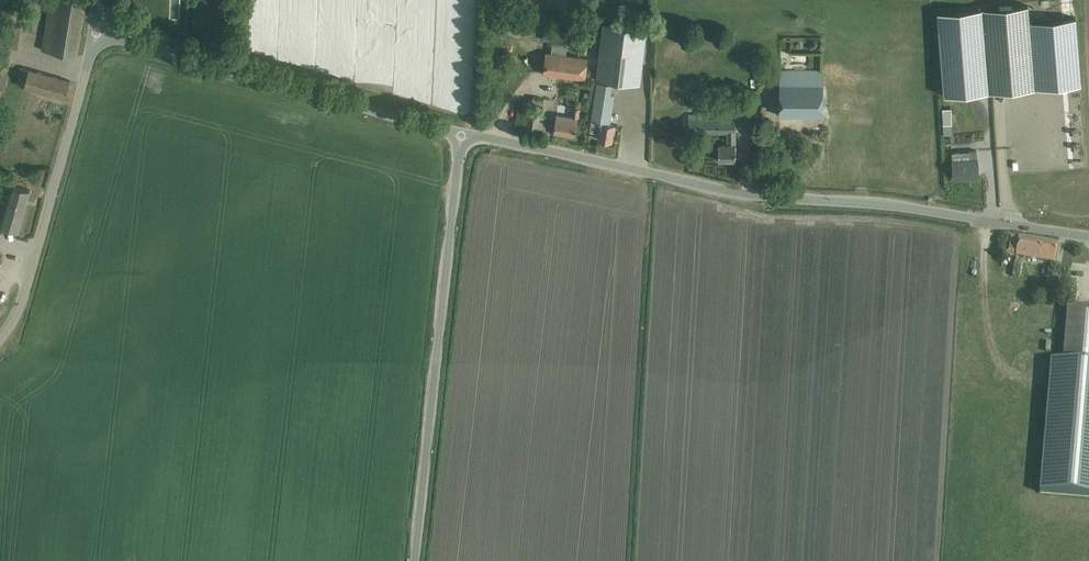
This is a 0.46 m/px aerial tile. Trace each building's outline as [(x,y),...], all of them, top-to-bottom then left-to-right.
[(43,49),(77,55),(86,0),(51,0),(43,49)] [(1028,5),(982,9),(988,92),(1036,88),(1031,21),(1031,20),(1030,20),(1028,5)] [(982,9),(938,12),(945,95),(988,92),(982,9)] [(1031,21),(1036,88),(1081,84),(1075,18),(1031,21)] [(647,29),(603,24),(597,78),(640,84),(647,29)] [(542,74),(585,78),(587,56),(544,52),(542,74)] [(10,63),(0,61),(0,100),(10,63)] [(70,80),(59,77),(20,66),(15,84),(55,95),(65,98),(70,80)] [(780,70),(779,115),(823,116),(823,71),(780,70)] [(591,120),(589,131),(592,131),(592,129),(599,131),(598,139),(612,141),(613,133),(614,134),(616,125),(615,125),(615,124),(610,123),(611,112),(615,94),(610,93),(612,83),(597,81),(591,120)] [(525,127),(545,130),(547,116),(541,115),(544,98),(532,97),(531,104),(521,103),(520,108),(523,108),(519,129),(524,130),(525,127)] [(575,135),(577,124),(580,109),(573,107),(571,115),(569,115),(557,113),(553,131),(575,135)] [(951,109),(942,109),(943,125),(952,124),(951,109)] [(718,118),(688,118),(688,133),(727,133),(727,144),(718,144),(718,149),(718,160),(735,160),(735,149),(736,118),(728,118),(728,111),(718,111),(718,118)] [(759,140),(772,140),(772,129),(759,129),(759,140)] [(979,177),(978,166),(977,158),(977,150),(969,151),(970,161),(952,162),(954,178),(979,177)] [(19,231),(30,190),(12,184),(0,226),(19,231)] [(1008,235),(1005,255),(1054,263),(1058,243),(1018,236),(1008,235)] [(1019,278),(1021,266),(1014,265),(1012,277),(1019,278)] [(1063,361),(1051,360),(1040,492),(1088,497),(1088,308),(1068,306),(1063,361)] [(1034,317),(1034,331),(1047,331),(1047,317),(1034,317)]
